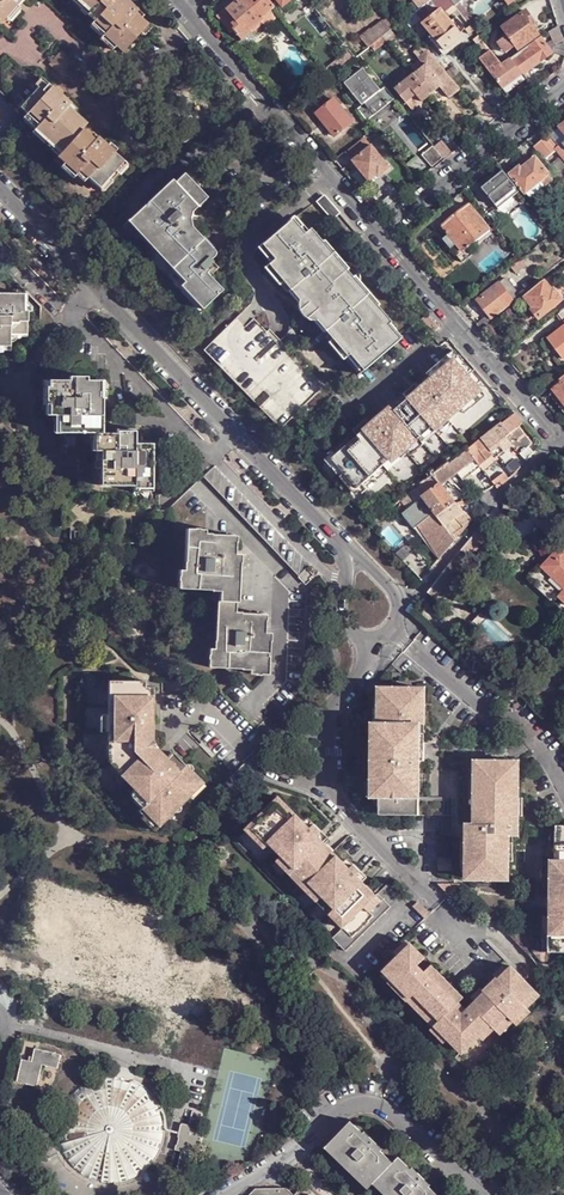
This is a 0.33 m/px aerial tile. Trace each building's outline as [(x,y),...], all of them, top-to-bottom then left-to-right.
[(2,30),(9,23),(11,25),(21,13),(18,10),(27,0),(0,0),(0,28),(2,30)] [(73,0),(92,18),(90,20),(97,26),(95,28),(107,40),(105,44),(117,54),(119,53),(126,58),(145,37),(148,40),(154,33),(151,30),(152,28),(145,22),(147,20),(142,16),(143,15),(127,0),(73,0)] [(275,7),(270,0),(257,0),(256,0),(243,0),(240,2),(239,1),(227,10),(239,25),(235,28),(233,29),(242,40),(252,32),(250,30),(264,18),(263,16),(275,7)] [(285,4),(289,8),(299,0),(290,0),(285,4)] [(454,4),(451,0),(429,0),(427,2),(419,8),(414,11),(409,15),(405,20),(412,28),(422,20),(445,50),(463,37),(464,36),(461,33),(441,8),(443,6),(446,10),(454,4)] [(414,11),(419,8),(414,1),(404,9),(409,15),(414,11)] [(472,18),(460,3),(456,6),(468,21),(472,18)] [(530,41),(540,34),(531,21),(534,19),(528,10),(504,27),(507,32),(499,38),(506,49),(515,42),(517,45),(519,49),(530,41)] [(388,26),(373,36),(376,41),(391,30),(388,26)] [(396,37),(391,30),(384,36),(387,41),(389,44),(396,37)] [(532,44),(542,37),(540,34),(530,41),(532,44)] [(387,41),(384,36),(372,46),(375,51),(387,41)] [(553,53),(542,37),(532,44),(523,51),(525,54),(515,62),(512,58),(503,65),(493,52),(482,60),(504,88),(515,81),(553,53)] [(515,42),(506,49),(508,52),(517,45),(515,42)] [(472,49),(467,53),(475,64),(480,59),(472,49)] [(425,66),(414,74),(428,91),(437,84),(440,87),(448,98),(460,89),(429,51),(419,58),(425,66)] [(66,84),(79,69),(64,56),(51,70),(66,84)] [(363,68),(345,83),(351,91),(346,94),(353,103),(358,100),(362,105),(358,109),(368,121),(395,98),(386,86),(381,90),(363,68)] [(428,91),(414,74),(407,80),(403,75),(393,83),(397,88),(396,89),(412,109),(431,94),(428,91)] [(334,86),(329,80),(321,87),(326,93),(334,86)] [(37,91),(40,94),(47,87),(43,84),(37,91)] [(428,91),(431,94),(440,87),(437,84),(428,91)] [(25,124),(38,136),(42,129),(30,119),(53,93),(47,87),(40,94),(28,108),(19,100),(13,107),(22,115),(29,120),(25,124)] [(64,159),(85,136),(90,130),(76,117),(71,113),(73,110),(74,109),(55,92),(53,93),(30,119),(42,129),(38,136),(64,159)] [(335,98),(317,113),(323,121),(328,128),(335,136),(354,121),(335,98)] [(486,102),(478,109),(481,113),(486,119),(495,112),(486,102)] [(486,119),(490,124),(498,117),(495,112),(486,119)] [(473,119),(482,130),(490,124),(486,119),(481,113),(473,119)] [(558,146),(549,135),(535,146),(545,159),(545,158),(557,149),(556,148),(558,146)] [(62,161),(64,159),(38,136),(36,137),(62,161)] [(92,142),(85,136),(64,159),(62,161),(59,164),(66,171),(79,182),(80,180),(82,179),(89,185),(90,184),(102,195),(126,168),(117,160),(118,159),(111,152),(100,143),(99,144),(97,146),(92,142)] [(444,141),(435,147),(444,158),(445,159),(453,153),(444,141)] [(373,145),(353,161),(369,181),(381,173),(383,175),(391,168),(373,145)] [(444,158),(433,145),(422,154),(432,167),(444,158)] [(111,152),(118,159),(120,156),(113,150),(111,152)] [(536,158),(533,160),(522,169),(520,167),(511,174),(524,191),(524,190),(536,181),(547,172),(536,158)] [(522,169),(533,160),(531,158),(520,167),(522,169)] [(129,170),(126,168),(102,195),(105,197),(129,170)] [(79,182),(66,171),(64,173),(76,184),(79,182)] [(520,191),(503,171),(482,188),(499,208),(502,206),(515,195),(520,191)] [(186,217),(198,205),(194,201),(203,191),(186,172),(176,181),(174,179),(135,216),(146,228),(159,242),(165,248),(178,261),(190,274),(186,279),(198,292),(193,296),(202,307),(223,287),(210,273),(218,266),(210,257),(213,253),(214,250),(212,248),(188,222),(186,217)] [(87,187),(89,185),(82,179),(80,180),(87,187)] [(539,186),(536,181),(524,190),(528,195),(539,186)] [(194,201),(198,205),(208,196),(203,191),(194,201)] [(321,204),(337,222),(344,216),(328,198),(321,204)] [(471,204),(444,226),(452,237),(449,240),(446,241),(463,263),(473,255),(468,248),(491,230),(471,204)] [(122,207),(118,211),(123,216),(127,212),(122,207)] [(544,228),(547,225),(538,214),(535,217),(544,228)] [(146,228),(135,216),(129,221),(141,234),(146,228)] [(294,221),(305,235),(311,230),(299,216),(294,221)] [(332,255),(329,257),(320,246),(323,243),(311,230),(305,235),(294,221),(261,249),(273,263),(272,263),(286,280),(288,278),(309,303),(306,306),(312,313),(316,311),(337,336),(335,338),(349,354),(351,353),(359,361),(362,359),(368,366),(392,345),(389,342),(395,337),(384,324),(389,320),(377,306),(374,309),(365,298),(367,296),(353,279),(357,275),(350,268),(347,272),(332,255)] [(146,228),(141,234),(154,247),(159,242),(146,228)] [(326,240),(323,243),(320,246),(329,257),(332,255),(347,272),(350,268),(326,240)] [(160,253),(165,248),(159,242),(154,247),(160,253)] [(173,266),(178,261),(165,248),(160,253),(173,266)] [(517,274),(531,263),(526,257),(512,268),(517,274)] [(173,266),(186,279),(190,274),(178,261),(173,266)] [(286,280),(272,263),(268,267),(289,292),(292,290),(306,306),(309,303),(288,278),(286,280)] [(380,303),(357,275),(353,279),(367,296),(365,298),(374,309),(377,306),(380,303)] [(180,284),(193,296),(198,292),(186,279),(180,284)] [(499,283),(508,294),(513,290),(504,279),(499,283)] [(551,289),(545,281),(525,296),(535,308),(533,309),(540,318),(563,300),(555,289),(556,288),(555,286),(551,289)] [(492,318),(493,318),(514,301),(508,294),(499,283),(477,299),(489,315),(492,318)] [(11,355),(12,333),(20,332),(20,329),(29,329),(30,319),(27,319),(28,301),(0,301),(0,355),(11,355)] [(337,336),(316,311),(312,313),(330,334),(328,336),(346,358),(347,357),(360,373),(368,366),(362,359),(359,361),(351,353),(349,354),(335,338),(337,336)] [(433,335),(442,327),(430,313),(421,321),(433,335)] [(478,324),(483,330),(495,320),(493,318),(492,318),(489,315),(478,324)] [(402,336),(389,320),(384,324),(395,337),(389,342),(392,345),(402,336)] [(550,338),(563,356),(563,327),(550,338)] [(455,350),(438,365),(443,372),(456,360),(460,364),(465,361),(455,350)] [(377,414),(370,421),(372,424),(359,435),(338,454),(333,458),(359,488),(364,484),(374,474),(384,467),(385,465),(399,453),(405,448),(407,450),(434,427),(437,431),(450,419),(463,408),(483,390),(460,364),(456,360),(443,372),(442,370),(429,381),(428,380),(421,386),(422,388),(409,399),(396,410),(395,409),(382,420),(377,414)] [(404,394),(409,399),(422,388),(421,386),(417,382),(404,394)] [(556,388),(563,400),(563,382),(556,388)] [(63,442),(98,442),(105,442),(105,407),(103,407),(104,390),(90,389),(90,386),(72,386),(72,389),(52,390),(51,396),(49,396),(49,413),(52,413),(51,425),(58,424),(61,424),(61,442),(63,442)] [(556,388),(551,392),(563,410),(563,400),(556,388)] [(483,390),(463,408),(467,412),(487,395),(483,390)] [(518,418),(514,414),(483,438),(492,448),(498,457),(499,458),(518,447),(522,452),(535,442),(523,425),(518,429),(513,422),(518,418)] [(368,419),(355,430),(359,435),(372,424),(370,421),(368,419)] [(437,431),(438,432),(441,435),(454,424),(450,419),(437,431)] [(437,431),(434,427),(407,450),(411,455),(438,432),(437,431)] [(483,438),(469,448),(477,457),(478,459),(481,463),(487,470),(493,465),(484,454),(492,448),(483,438)] [(138,499),(155,499),(155,477),(157,474),(155,472),(156,454),(138,453),(139,441),(120,441),(120,444),(105,444),(105,442),(98,442),(97,460),(104,461),(104,495),(138,496),(138,499)] [(156,536),(171,535),(171,520),(159,520),(160,499),(155,499),(138,499),(138,496),(104,495),(104,461),(97,460),(98,442),(63,442),(66,443),(65,459),(84,460),(83,495),(66,495),(65,536),(74,536),(74,540),(82,541),(83,551),(139,553),(153,540),(153,538),(155,538),(156,536)] [(477,457),(469,448),(463,452),(435,474),(436,475),(443,483),(465,466),(477,457)] [(333,458),(338,454),(334,449),(330,453),(331,455),(326,459),(357,494),(362,490),(364,493),(368,489),(364,484),(359,488),(333,458)] [(399,453),(385,465),(389,470),(403,458),(399,453)] [(478,459),(477,457),(465,466),(470,472),(481,463),(478,459)] [(384,467),(374,474),(378,479),(388,471),(384,467)] [(504,471),(494,479),(499,486),(510,478),(504,471)] [(268,544),(279,532),(222,472),(210,484),(268,544)] [(457,501),(443,483),(436,475),(435,474),(402,500),(410,508),(404,513),(416,528),(420,525),(440,558),(441,558),(457,538),(458,539),(472,521),(457,501)] [(440,558),(420,525),(416,528),(439,559),(440,558)] [(219,592),(219,598),(238,577),(239,554),(234,554),(235,536),(210,535),(210,534),(204,534),(204,530),(186,528),(185,561),(184,561),(183,570),(178,570),(178,576),(177,577),(177,581),(178,582),(178,588),(219,592)] [(310,564),(279,532),(268,544),(299,576),(297,577),(306,585),(314,576),(307,568),(310,564)] [(153,550),(153,540),(139,553),(151,553),(153,550)] [(562,546),(544,566),(545,566),(539,573),(543,577),(549,570),(563,584),(563,549),(562,546)] [(462,551),(453,557),(459,566),(468,559),(462,551)] [(448,567),(434,584),(444,591),(456,576),(448,567)] [(543,577),(559,592),(563,587),(563,584),(549,570),(543,577)] [(238,577),(219,598),(219,601),(235,602),(237,602),(238,577)] [(235,602),(219,601),(217,601),(215,640),(214,641),(214,649),(209,649),(209,655),(207,655),(208,660),(208,666),(249,671),(249,673),(267,674),(269,633),(264,633),(265,615),(234,613),(235,602)] [(148,680),(143,680),(111,715),(111,732),(118,732),(118,758),(136,777),(130,783),(138,789),(150,802),(144,808),(161,825),(191,796),(189,794),(202,781),(174,753),(167,760),(156,748),(152,740),(153,724),(155,724),(156,686),(148,686),(148,680)] [(111,715),(143,680),(118,680),(118,704),(111,704),(111,714),(111,715)] [(415,816),(416,797),(411,797),(411,785),(412,771),(412,743),(417,743),(417,707),(422,707),(422,689),(383,688),(383,698),(383,707),(376,707),(376,719),(375,748),(375,761),(370,761),(369,779),(368,803),(381,816),(415,816)] [(383,707),(383,698),(370,698),(370,716),(373,720),(376,719),(376,707),(383,707)] [(412,743),(412,771),(416,771),(416,761),(422,762),(422,707),(417,707),(417,743),(412,743)] [(118,732),(111,732),(110,757),(114,765),(130,783),(136,777),(118,758),(118,732)] [(510,780),(510,767),(510,762),(507,762),(472,762),(472,780),(471,799),(474,799),(473,812),(473,826),(463,825),(463,843),(462,863),(466,863),(466,875),(465,881),(505,881),(505,863),(506,849),(506,836),(514,836),(514,817),(515,798),(515,780),(510,780)] [(471,799),(472,780),(466,781),(466,809),(469,812),(473,812),(474,799),(471,799)] [(207,786),(202,781),(189,794),(191,796),(194,800),(207,786)] [(150,802),(138,789),(134,795),(135,799),(144,808),(150,802)] [(331,908),(358,877),(357,876),(361,872),(354,865),(350,869),(318,836),(322,832),(315,825),(311,829),(280,797),(250,826),(269,845),(281,857),(331,908)] [(155,831),(161,825),(144,808),(140,812),(145,816),(142,819),(155,831)] [(269,845),(250,826),(246,829),(265,849),(269,845)] [(553,826),(553,832),(552,881),(552,898),(548,898),(548,920),(547,936),(539,936),(539,954),(563,954),(563,826),(553,826)] [(462,863),(463,843),(458,843),(457,871),(461,875),(466,875),(466,863),(462,863)] [(328,913),(331,908),(281,857),(277,861),(328,913)] [(376,895),(358,877),(331,908),(347,924),(343,928),(333,938),(346,952),(391,907),(378,893),(376,895)] [(347,924),(331,908),(328,913),(343,928),(347,924)] [(539,923),(539,936),(547,936),(548,920),(543,920),(539,923)] [(416,969),(425,959),(412,945),(386,970),(437,1022),(434,1025),(447,1039),(449,1037),(462,1052),(489,1025),(495,1031),(509,1018),(510,1020),(524,1006),(523,1005),(536,992),(511,967),(498,979),(497,978),(483,991),(484,993),(471,1006),(466,1010),(459,1003),(464,998),(432,966),(422,975),(416,969)] [(432,966),(425,959),(416,969),(422,975),(432,966)] [(437,1022),(386,970),(381,975),(432,1026),(434,1025),(437,1022)] [(540,996),(536,992),(523,1005),(524,1006),(510,1020),(509,1018),(495,1031),(500,1036),(513,1023),(517,1026),(531,1012),(527,1009),(540,996)] [(471,1006),(464,998),(459,1003),(466,1010),(471,1006)] [(434,1025),(432,1026),(429,1029),(442,1043),(447,1039),(434,1025)] [(42,1064),(58,1068),(61,1054),(36,1048),(33,1061),(23,1059),(18,1081),(37,1086),(42,1064)] [(117,1075),(107,1075),(97,1076),(87,1080),(78,1085),(71,1092),(65,1101),(60,1110),(58,1120),(57,1130),(58,1140),(61,1150),(66,1159),(73,1167),(81,1174),(90,1179),(100,1182),(110,1183),(120,1182),(130,1179),(140,1175),(148,1169),(155,1161),(160,1152),(164,1143),(165,1132),(165,1122),(163,1112),(159,1103),(153,1094),(146,1087),(137,1081),(128,1077),(117,1075)] [(183,1145),(177,1144),(175,1149),(181,1151),(178,1167),(194,1171),(205,1129),(197,1126),(198,1122),(187,1120),(186,1124),(181,1124),(178,1137),(185,1139),(183,1145)] [(383,1149),(364,1131),(362,1133),(350,1122),(326,1147),(368,1189),(373,1183),(394,1162),(381,1151),(383,1149)] [(386,1194),(438,1194),(429,1186),(411,1169),(398,1157),(394,1162),(373,1183),(386,1194)]
